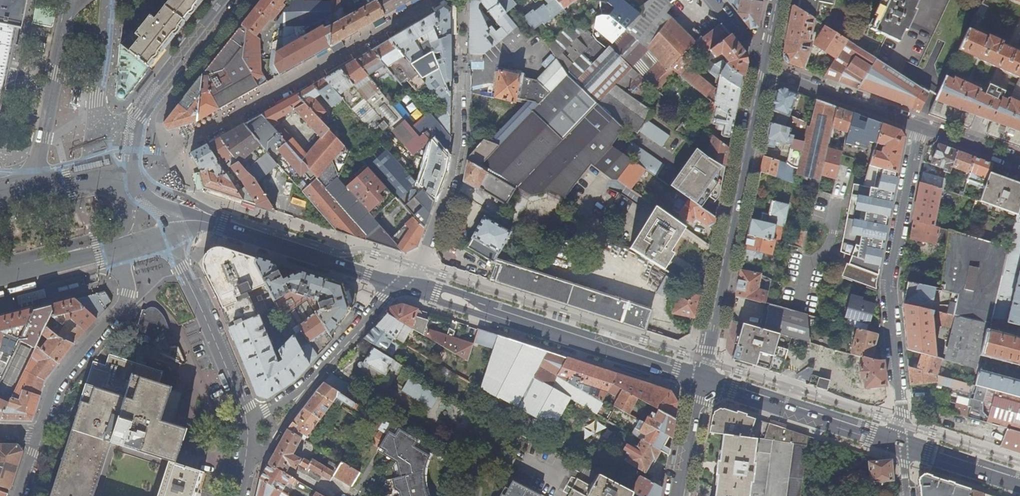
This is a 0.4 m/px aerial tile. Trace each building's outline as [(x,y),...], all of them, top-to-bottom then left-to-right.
[(6,53),(11,26),(21,28),(27,0),(0,0),(0,52),(6,53)] [(161,1),(154,10),(146,3),(139,3),(140,0),(125,0),(125,1),(130,4),(136,5),(135,12),(139,15),(145,16),(150,14),(151,14),(135,34),(133,32),(131,36),(133,37),(133,39),(136,42),(134,44),(126,38),(124,41),(124,46),(149,66),(185,21),(161,1)] [(161,1),(185,21),(201,0),(162,0),(161,1)] [(285,0),(262,0),(242,24),(256,35),(271,17),(273,19),(285,5),(282,3),(285,0)] [(284,26),(295,26),(311,27),(328,17),(331,18),(332,0),(292,0),(277,21),(284,26)] [(331,18),(331,25),(330,46),(384,16),(378,0),(363,0),(364,7),(348,16),(343,8),(342,8),(340,7),(340,0),(332,0),(331,18)] [(384,16),(412,0),(378,0),(384,16)] [(485,54),(501,40),(517,26),(506,13),(496,0),(471,0),(471,42),(471,54),(483,54),(485,54)] [(506,13),(513,6),(516,10),(519,7),(513,0),(496,0),(506,13)] [(547,3),(544,5),(543,3),(534,11),(532,9),(523,17),(533,29),(539,24),(537,21),(540,19),(543,22),(549,17),(546,15),(549,12),(552,15),(555,11),(557,13),(563,8),(556,0),(545,0),(547,3)] [(563,8),(564,9),(576,0),(556,0),(563,8)] [(601,9),(601,16),(595,18),(592,35),(596,40),(606,48),(607,49),(609,47),(624,31),(624,30),(637,15),(622,0),(609,0),(601,9)] [(601,9),(609,0),(600,0),(601,9)] [(670,2),(668,0),(653,0),(641,13),(626,29),(639,40),(649,29),(665,12),(673,4),(670,2)] [(750,29),(757,27),(761,6),(762,2),(752,0),(727,0),(750,29)] [(798,9),(813,18),(825,26),(828,28),(833,0),(799,0),(798,9)] [(913,17),(916,11),(914,9),(918,0),(881,0),(880,3),(873,15),(876,17),(870,29),(876,31),(875,33),(878,35),(879,33),(898,42),(904,30),(907,31),(913,17)] [(809,33),(813,18),(798,9),(793,6),(783,55),(788,63),(802,68),(809,49),(810,42),(809,41),(810,39),(811,40),(812,37),(810,37),(811,33),(809,33)] [(440,35),(441,38),(450,34),(450,11),(444,7),(435,13),(439,24),(433,27),(435,33),(440,31),(442,35),(440,35)] [(986,12),(979,8),(974,19),(980,22),(986,12)] [(573,20),(548,45),(557,58),(567,74),(575,82),(598,103),(600,101),(606,48),(596,40),(592,35),(595,18),(601,16),(601,9),(581,22),(573,20)] [(670,17),(665,12),(649,29),(657,35),(670,17)] [(433,27),(439,24),(435,13),(390,40),(395,48),(397,48),(410,65),(433,51),(430,42),(437,39),(435,33),(433,27)] [(256,35),(260,39),(262,40),(276,22),(273,19),(271,17),(256,35)] [(657,35),(647,47),(647,48),(649,50),(660,62),(668,70),(671,67),(686,52),(696,42),(688,34),(670,17),(657,35)] [(198,121),(260,86),(243,57),(244,52),(256,35),(242,24),(202,76),(197,121),(198,121)] [(696,42),(706,54),(730,35),(721,24),(703,38),(702,36),(696,42)] [(296,33),(298,37),(299,39),(291,43),(290,42),(285,45),(286,47),(279,50),(279,49),(276,50),(277,50),(273,50),(270,67),(276,76),(330,46),(331,25),(328,25),(328,27),(323,29),(321,27),(307,34),(305,30),(311,27),(295,26),(296,33)] [(519,28),(517,26),(501,40),(514,54),(529,40),(519,28)] [(835,57),(824,76),(880,96),(921,111),(930,93),(828,28),(825,26),(814,43),(835,57)] [(694,28),(688,34),(696,42),(702,36),(694,28)] [(609,47),(631,68),(649,50),(647,48),(647,47),(639,40),(626,29),(624,31),(609,47)] [(649,29),(639,40),(647,47),(657,35),(649,29)] [(1018,77),(1019,77),(1019,52),(1014,49),(1001,44),(1002,42),(988,35),(987,37),(968,29),(963,39),(958,50),(1018,77)] [(440,56),(436,58),(449,95),(450,96),(450,58),(450,34),(441,38),(437,39),(430,42),(433,51),(434,53),(439,52),(440,56)] [(261,72),(260,39),(256,35),(244,52),(243,57),(260,86),(267,82),(261,72)] [(729,62),(728,64),(733,69),(743,76),(746,64),(743,52),(730,35),(706,54),(697,61),(710,72),(715,64),(710,59),(715,56),(716,57),(722,53),(729,62)] [(416,89),(424,82),(410,65),(397,48),(395,48),(390,40),(373,50),(385,64),(400,83),(410,77),(412,78),(409,81),(416,89)] [(706,54),(696,42),(686,52),(695,59),(697,61),(706,54)] [(124,46),(121,44),(120,44),(116,95),(124,98),(149,66),(124,46)] [(600,101),(616,84),(631,68),(609,47),(607,49),(606,48),(600,101)] [(374,72),(385,64),(373,50),(355,60),(372,80),(377,77),(374,72)] [(631,68),(616,84),(623,90),(626,89),(639,75),(640,75),(642,73),(645,76),(660,62),(649,50),(631,68)] [(433,51),(410,65),(424,82),(439,101),(449,95),(436,58),(434,53),(433,51)] [(688,66),(695,59),(686,52),(671,67),(677,71),(707,97),(715,87),(688,66)] [(710,59),(715,64),(724,59),(728,64),(729,62),(722,53),(716,57),(715,56),(710,59)] [(483,62),(483,54),(471,54),(471,62),(483,62)] [(494,97),(515,103),(516,98),(539,104),(499,145),(490,141),(484,139),(468,157),(527,191),(533,195),(548,191),(564,198),(591,164),(612,179),(618,180),(633,159),(623,152),(613,145),(622,131),(627,125),(604,108),(598,103),(575,82),(567,74),(557,58),(537,80),(499,71),(494,97)] [(715,64),(710,72),(717,77),(719,76),(721,75),(725,79),(741,89),(742,82),(743,76),(733,69),(728,64),(724,59),(715,64)] [(394,133),(407,122),(372,80),(355,60),(340,69),(389,126),(394,133)] [(645,76),(643,78),(650,84),(652,86),(668,70),(660,62),(645,76)] [(657,90),(677,71),(671,67),(668,70),(652,86),(657,90)] [(340,69),(325,78),(343,100),(344,100),(376,138),(389,126),(340,69)] [(643,78),(640,75),(639,75),(626,89),(636,99),(650,84),(643,78)] [(721,75),(715,103),(735,119),(738,104),(741,89),(725,79),(721,75)] [(197,121),(202,76),(164,123),(169,129),(197,121)] [(946,76),(929,114),(967,128),(970,127),(975,115),(991,121),(987,132),(988,135),(1019,147),(1019,102),(1019,101),(1009,97),(1009,98),(1007,97),(1007,99),(1002,96),(1004,90),(989,83),(984,93),(980,91),(980,90),(979,89),(979,88),(954,77),(953,79),(946,76)] [(1018,77),(1009,97),(1019,101),(1019,98),(1019,77),(1018,77)] [(332,108),(343,100),(325,78),(297,94),(325,125),(330,121),(324,113),(313,99),(321,94),(332,108)] [(636,99),(626,89),(623,90),(616,84),(600,101),(598,103),(604,108),(627,125),(637,133),(640,129),(648,118),(653,112),(636,99)] [(789,116),(797,93),(782,88),(775,92),(772,107),(769,123),(785,128),(789,116)] [(297,94),(262,114),(316,175),(318,177),(367,234),(374,242),(403,252),(390,237),(372,217),(346,187),(339,179),(338,178),(350,152),(340,141),(335,145),(333,142),(337,137),(329,129),(325,125),(297,94)] [(524,105),(490,141),(499,145),(539,104),(516,98),(515,103),(524,105)] [(797,169),(796,176),(819,181),(821,173),(827,149),(831,128),(836,107),(816,100),(809,125),(789,116),(785,128),(769,123),(765,142),(764,146),(774,148),(775,146),(775,142),(780,143),(790,145),(786,163),(790,167),(797,169)] [(730,139),(731,139),(735,119),(715,103),(712,101),(707,106),(711,110),(714,110),(713,115),(716,115),(714,124),(719,125),(718,129),(723,130),(722,134),(723,135),(724,136),(725,137),(728,137),(730,137),(730,139)] [(443,106),(432,115),(451,137),(450,115),(443,106)] [(831,128),(847,133),(849,126),(852,113),(836,107),(831,128)] [(866,118),(852,113),(849,126),(855,128),(856,121),(865,123),(866,118)] [(311,180),(316,175),(262,114),(245,124),(266,149),(273,143),(301,177),(305,173),(311,180)] [(431,114),(413,130),(417,135),(419,137),(424,133),(430,128),(441,142),(449,151),(451,137),(432,115),(431,114)] [(674,138),(648,118),(640,129),(666,148),(674,138)] [(855,128),(849,126),(847,133),(845,143),(852,145),(853,141),(868,145),(869,141),(876,143),(882,124),(866,118),(865,123),(856,121),(855,128)] [(394,133),(405,146),(417,135),(413,130),(407,122),(394,133)] [(679,133),(686,125),(683,123),(676,131),(679,133)] [(257,181),(278,163),(266,149),(245,124),(221,137),(234,156),(247,171),(255,178),(257,181)] [(881,153),(874,151),(870,164),(870,165),(894,172),(897,173),(900,156),(904,137),(900,130),(882,124),(876,143),(884,146),(882,148),(881,153)] [(335,125),(329,129),(337,137),(341,135),(335,125)] [(633,139),(637,133),(627,125),(622,131),(633,139)] [(437,145),(441,142),(430,128),(424,133),(430,140),(431,138),(437,145)] [(709,132),(703,142),(711,145),(714,135),(709,132)] [(417,135),(405,146),(413,155),(420,148),(430,140),(424,133),(419,137),(417,135)] [(701,144),(698,148),(701,150),(708,156),(725,167),(727,157),(729,148),(714,135),(711,145),(703,142),(701,140),(699,142),(701,144)] [(234,176),(225,172),(244,200),(275,210),(257,181),(255,178),(247,171),(234,156),(221,137),(207,144),(220,164),(230,159),(232,162),(231,163),(232,165),(231,166),(237,175),(238,175),(246,187),(245,190),(242,189),(234,176)] [(426,165),(419,183),(435,199),(440,185),(446,172),(447,165),(448,158),(437,145),(431,138),(430,140),(420,148),(424,151),(431,142),(426,165)] [(411,182),(426,196),(422,207),(420,209),(414,202),(406,193),(399,199),(413,215),(424,228),(430,213),(435,199),(419,183),(379,141),(360,158),(361,159),(365,164),(391,192),(405,180),(407,178),(411,182)] [(631,141),(623,152),(633,159),(646,168),(657,176),(664,165),(631,141)] [(199,169),(200,169),(202,172),(200,172),(203,187),(209,188),(244,200),(225,172),(220,164),(207,144),(191,153),(199,169)] [(947,170),(950,171),(952,167),(957,151),(938,144),(930,164),(944,169),(943,172),(946,173),(947,170)] [(827,149),(821,173),(826,175),(825,177),(835,179),(842,151),(836,149),(835,152),(827,149)] [(701,150),(674,188),(691,200),(703,209),(712,196),(718,202),(721,187),(725,167),(708,156),(701,150)] [(952,167),(969,173),(973,156),(957,151),(952,167)] [(775,177),(778,161),(762,156),(759,172),(775,177)] [(966,181),(985,187),(993,164),(973,156),(969,173),(966,181)] [(234,176),(242,189),(246,187),(238,175),(237,175),(231,166),(232,165),(231,163),(232,162),(230,159),(220,164),(225,172),(234,176)] [(631,189),(646,168),(633,159),(618,180),(625,184),(631,189)] [(463,181),(478,189),(480,185),(487,173),(467,160),(463,181)] [(790,167),(786,163),(778,161),(775,177),(794,183),(796,176),(797,169),(790,167)] [(356,178),(346,187),(372,217),(395,196),(391,192),(365,164),(354,175),(356,178)] [(1017,215),(1018,213),(1019,206),(1019,173),(993,164),(985,187),(980,201),(1017,215)] [(894,172),(870,165),(863,187),(853,185),(848,209),(839,253),(851,257),(848,265),(877,276),(878,268),(883,244),(887,225),(884,225),(885,216),(888,216),(889,214),(893,194),(896,177),(893,176),(894,172)] [(947,180),(923,172),(921,183),(941,189),(944,190),(947,180)] [(487,173),(480,185),(484,188),(483,190),(511,207),(520,192),(487,173)] [(365,240),(367,234),(318,177),(302,191),(335,230),(353,236),(365,240)] [(937,206),(941,189),(921,183),(917,201),(913,220),(934,226),(937,210),(937,206)] [(244,200),(209,188),(207,193),(221,197),(242,204),(244,200)] [(709,227),(714,224),(715,217),(703,209),(691,200),(681,214),(693,222),(696,218),(709,227)] [(760,221),(750,218),(747,235),(772,240),(773,237),(780,239),(779,242),(786,244),(801,248),(805,233),(796,230),(793,241),(780,238),(782,227),(784,228),(789,205),(772,201),(768,215),(762,213),(760,221)] [(1018,213),(1017,215),(1008,247),(992,315),(992,320),(991,324),(991,325),(1017,331),(1018,326),(1019,326),(1019,206),(1018,213)] [(679,232),(683,226),(657,207),(653,214),(661,220),(679,232)] [(661,220),(653,214),(632,249),(641,254),(661,220)] [(390,237),(403,252),(405,252),(417,247),(421,237),(424,228),(413,215),(390,237)] [(473,238),(468,247),(494,262),(496,259),(499,253),(512,231),(485,216),(472,238),(473,238)] [(669,250),(679,232),(661,220),(641,254),(662,267),(671,251),(669,250)] [(949,230),(934,226),(913,220),(910,239),(946,245),(949,230)] [(951,293),(947,314),(956,316),(986,323),(991,324),(992,320),(992,315),(1008,247),(965,235),(949,230),(946,245),(940,289),(940,291),(951,293)] [(755,251),(762,253),(772,255),(774,241),(772,240),(747,235),(745,247),(742,260),(752,262),(753,258),(755,251)] [(220,247),(214,248),(203,266),(211,260),(213,255),(215,255),(216,253),(220,247)] [(223,248),(220,247),(216,253),(226,276),(244,268),(255,263),(257,257),(236,250),(230,248),(229,250),(223,248)] [(760,259),(762,253),(755,251),(753,258),(760,259)] [(203,266),(216,298),(232,290),(216,253),(215,255),(213,255),(211,260),(203,266)] [(357,301),(354,288),(257,257),(255,263),(267,285),(279,307),(283,315),(307,298),(327,331),(330,335),(357,301)] [(628,302),(503,261),(496,259),(494,262),(501,264),(495,282),(604,317),(622,323),(628,302)] [(249,292),(267,285),(255,263),(244,268),(226,276),(232,290),(216,298),(223,314),(229,328),(231,327),(259,315),(249,292)] [(852,282),(876,291),(875,284),(877,276),(848,265),(845,271),(854,275),(852,282)] [(766,304),(771,280),(760,275),(740,270),(737,289),(735,296),(766,304)] [(854,275),(845,271),(843,278),(852,282),(854,275)] [(666,276),(656,292),(667,298),(676,282),(666,276)] [(937,291),(940,291),(940,289),(907,282),(902,304),(930,310),(933,292),(936,292),(937,291)] [(700,296),(695,295),(693,296),(688,301),(673,292),(672,291),(670,303),(675,304),(673,313),(696,317),(698,308),(700,296)] [(951,293),(940,291),(937,291),(936,292),(933,292),(930,310),(947,314),(951,293)] [(105,292),(76,299),(97,318),(111,303),(111,302),(105,292)] [(847,318),(845,326),(857,329),(867,332),(874,305),(861,301),(862,298),(851,295),(845,318),(847,318)] [(321,353),(333,339),(330,335),(327,331),(307,298),(283,315),(286,321),(289,327),(292,333),(294,335),(309,365),(321,353)] [(52,306),(54,311),(51,316),(65,327),(59,336),(59,337),(74,343),(97,318),(76,299),(52,306)] [(426,327),(428,320),(425,319),(428,312),(411,307),(403,304),(390,308),(386,313),(406,324),(412,328),(468,362),(474,345),(453,338),(456,332),(449,330),(447,336),(429,330),(426,327)] [(768,304),(764,330),(792,338),(810,343),(808,315),(793,311),(778,307),(768,304)] [(953,328),(956,316),(947,314),(930,310),(902,304),(905,329),(907,349),(920,353),(935,357),(932,323),(953,328)] [(154,305),(138,319),(155,338),(171,325),(154,305)] [(1,420),(37,345),(42,335),(46,326),(51,316),(54,311),(52,306),(34,310),(0,384),(0,420),(1,420)] [(34,310),(14,316),(0,319),(0,384),(34,310)] [(403,343),(405,340),(402,338),(404,335),(400,333),(406,324),(386,313),(381,318),(375,325),(401,341),(403,343)] [(263,317),(262,314),(259,315),(231,327),(229,328),(236,345),(243,362),(272,349),(267,337),(260,318),(263,317)] [(46,326),(59,336),(65,327),(51,316),(46,326)] [(953,328),(945,360),(975,369),(979,370),(989,332),(991,325),(991,324),(986,323),(956,316),(953,328)] [(279,325),(281,330),(289,327),(286,321),(279,323),(279,325)] [(402,338),(405,340),(412,328),(406,324),(400,333),(404,335),(402,338)] [(780,375),(792,338),(764,330),(743,324),(732,359),(780,375)] [(400,343),(401,341),(375,325),(370,331),(364,338),(386,351),(390,344),(393,346),(396,341),(400,343)] [(48,340),(41,349),(59,363),(74,343),(59,337),(59,336),(46,326),(42,335),(48,340)] [(286,336),(292,333),(289,327),(281,330),(284,335),(286,336)] [(475,343),(493,348),(497,335),(479,329),(475,343)] [(857,329),(851,354),(862,357),(871,360),(877,335),(867,332),(857,329)] [(989,332),(979,370),(976,385),(987,388),(1019,397),(1019,383),(1002,378),(1007,360),(1019,363),(1019,340),(989,332)] [(48,340),(42,335),(37,345),(41,349),(48,340)] [(277,359),(272,349),(243,362),(250,377),(258,395),(267,398),(295,380),(309,365),(294,335),(278,351),(282,360),(279,362),(276,361),(277,359)] [(523,343),(497,335),(493,348),(480,389),(499,401),(500,399),(519,409),(548,352),(523,343)] [(392,355),(400,343),(396,341),(393,346),(390,344),(386,351),(392,355)] [(44,382),(59,363),(41,349),(37,345),(1,420),(32,421),(44,382)] [(825,376),(832,350),(820,346),(812,375),(820,377),(826,378),(826,376),(825,376)] [(373,347),(364,361),(366,362),(361,369),(378,379),(382,373),(384,374),(390,366),(397,370),(401,364),(373,347)] [(519,409),(554,428),(571,399),(551,388),(557,377),(568,358),(556,354),(548,352),(519,409)] [(937,375),(941,359),(935,357),(920,353),(916,370),(937,375)] [(50,495),(94,495),(112,442),(150,455),(169,461),(175,463),(186,429),(180,427),(181,424),(176,423),(172,421),(171,424),(161,421),(171,387),(163,384),(165,376),(163,375),(164,372),(109,354),(106,366),(98,364),(99,361),(95,360),(94,363),(93,362),(50,495)] [(865,387),(885,385),(884,377),(882,360),(876,361),(871,360),(862,357),(863,366),(858,366),(860,378),(864,378),(865,387)] [(603,402),(606,396),(613,383),(618,386),(623,389),(638,397),(647,403),(650,405),(658,409),(674,418),(676,408),(677,403),(671,392),(568,358),(557,377),(603,402)] [(941,359),(937,375),(976,385),(979,370),(975,369),(945,360),(941,359)] [(1007,360),(1002,378),(1019,383),(1019,363),(1007,360)] [(935,397),(932,407),(986,423),(988,418),(983,412),(983,403),(987,388),(976,385),(937,375),(916,370),(908,367),(910,384),(935,383),(936,389),(952,393),(949,401),(935,397)] [(351,386),(332,373),(324,382),(349,398),(353,392),(349,389),(351,386)] [(601,405),(603,402),(557,377),(551,388),(571,399),(597,413),(596,414),(609,421),(614,412),(601,405)] [(820,377),(817,387),(828,390),(828,389),(830,380),(826,378),(820,377)] [(409,378),(401,391),(431,409),(439,396),(409,378)] [(842,383),(830,380),(828,389),(839,392),(842,383)] [(369,416),(371,413),(349,398),(324,382),(320,386),(316,390),(333,402),(337,397),(353,408),(354,407),(369,416)] [(615,405),(630,414),(638,397),(623,389),(619,397),(614,394),(618,386),(613,383),(606,396),(615,401),(617,401),(615,405)] [(619,397),(623,389),(618,386),(614,394),(619,397)] [(987,388),(983,403),(983,412),(988,418),(986,423),(1007,429),(1019,432),(1019,397),(987,388)] [(477,395),(496,407),(499,401),(480,389),(477,395)] [(320,418),(333,402),(316,390),(310,398),(303,408),(320,418)] [(913,409),(919,420),(924,417),(917,406),(913,409)] [(304,439),(320,418),(303,408),(295,419),(287,429),(302,438),(304,439)] [(648,416),(645,422),(669,436),(672,438),(674,427),(676,419),(674,418),(658,409),(657,415),(653,412),(650,417),(648,416)] [(749,438),(755,419),(734,412),(723,409),(712,415),(709,432),(723,434),(749,438)] [(370,422),(381,427),(386,418),(375,413),(370,422)] [(664,445),(669,436),(645,422),(640,419),(635,428),(640,431),(636,436),(641,439),(661,450),(669,454),(670,449),(664,445)] [(769,424),(764,440),(807,445),(808,436),(785,429),(769,424)] [(353,486),(360,473),(355,470),(342,462),(335,473),(331,470),(334,465),(329,462),(326,467),(313,459),(311,462),(304,458),(303,460),(293,454),(302,438),(287,429),(278,446),(268,463),(285,473),(290,465),(318,482),(321,476),(330,481),(334,475),(353,486)] [(1019,453),(1019,432),(1007,429),(1001,446),(1019,452),(1019,453)] [(413,445),(416,441),(397,430),(395,433),(389,430),(386,435),(379,447),(424,474),(424,473),(424,471),(425,467),(425,464),(426,460),(427,457),(428,455),(413,445)] [(372,443),(378,447),(379,447),(386,435),(379,431),(372,443)] [(766,495),(800,495),(807,445),(764,440),(755,438),(749,438),(723,434),(716,487),(715,495),(748,495),(750,482),(751,482),(754,463),(752,463),(754,451),(771,454),(766,495)] [(656,460),(661,450),(641,439),(637,446),(636,445),(634,448),(627,444),(624,450),(627,452),(626,454),(629,456),(626,462),(646,473),(654,459),(656,460)] [(169,461),(150,455),(112,442),(94,495),(158,495),(169,461)] [(11,489),(23,451),(18,445),(0,445),(0,486),(11,489)] [(356,455),(362,459),(369,449),(363,445),(356,455)] [(424,476),(424,474),(379,447),(378,447),(377,449),(396,461),(393,466),(396,475),(392,476),(393,482),(398,475),(428,493),(428,492),(427,490),(426,486),(424,479),(424,476)] [(748,495),(766,495),(771,454),(754,451),(752,463),(754,463),(751,482),(750,482),(748,495)] [(870,483),(894,481),(893,471),(884,461),(882,460),(868,461),(870,483)] [(201,471),(175,463),(169,461),(158,495),(193,495),(201,471)] [(296,485),(298,481),(285,473),(268,463),(265,470),(260,478),(282,491),(286,485),(291,488),(293,483),(296,485)] [(632,491),(599,474),(592,486),(578,478),(572,489),(573,489),(586,495),(629,495),(632,491)] [(970,489),(924,474),(919,479),(920,495),(969,495),(970,489)] [(429,495),(428,493),(398,475),(393,482),(394,486),(399,489),(400,495),(430,495),(429,495)] [(632,491),(641,495),(660,495),(662,487),(640,475),(632,491)] [(282,491),(260,478),(257,493),(256,495),(279,495),(282,491)] [(540,494),(511,480),(506,489),(503,488),(498,495),(539,495),(540,494)] [(11,489),(0,486),(0,495),(8,495),(11,489)]
